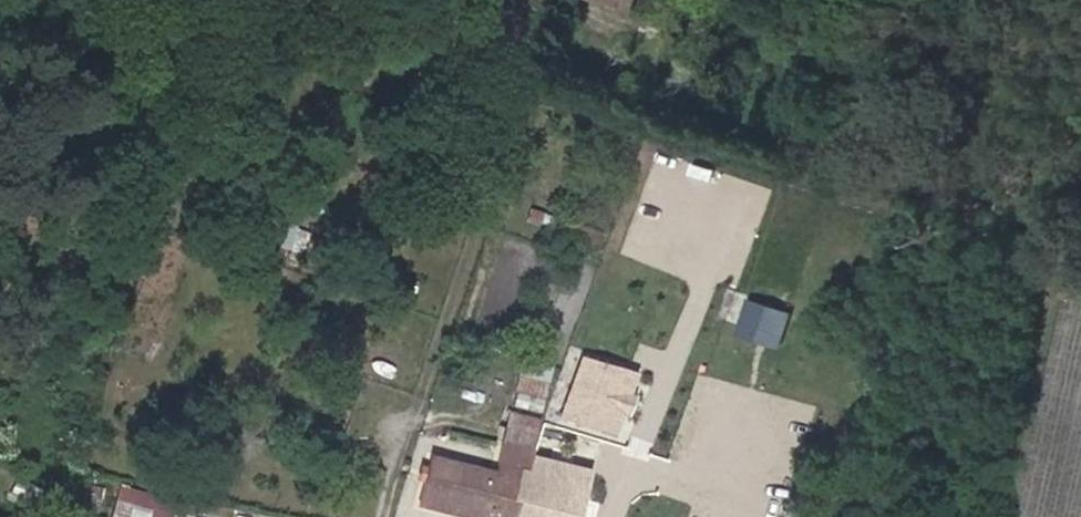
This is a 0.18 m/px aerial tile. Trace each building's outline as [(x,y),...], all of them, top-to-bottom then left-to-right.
[(634,10),(638,0),(605,0),(634,10)] [(634,10),(645,14),(649,0),(638,0),(634,10)] [(746,296),(736,333),(782,346),(792,309),(746,296)] [(624,368),(584,355),(563,420),(603,432),(624,368)] [(518,390),(542,398),(547,382),(520,374),(516,390),(518,390)] [(538,412),(542,398),(518,390),(513,404),(538,412)] [(533,441),(539,420),(511,413),(495,473),(431,456),(418,504),(466,516),(513,516),(525,472),(533,441)] [(525,472),(513,516),(563,516),(572,484),(525,472)] [(113,516),(168,516),(172,503),(121,489),(113,516)]
